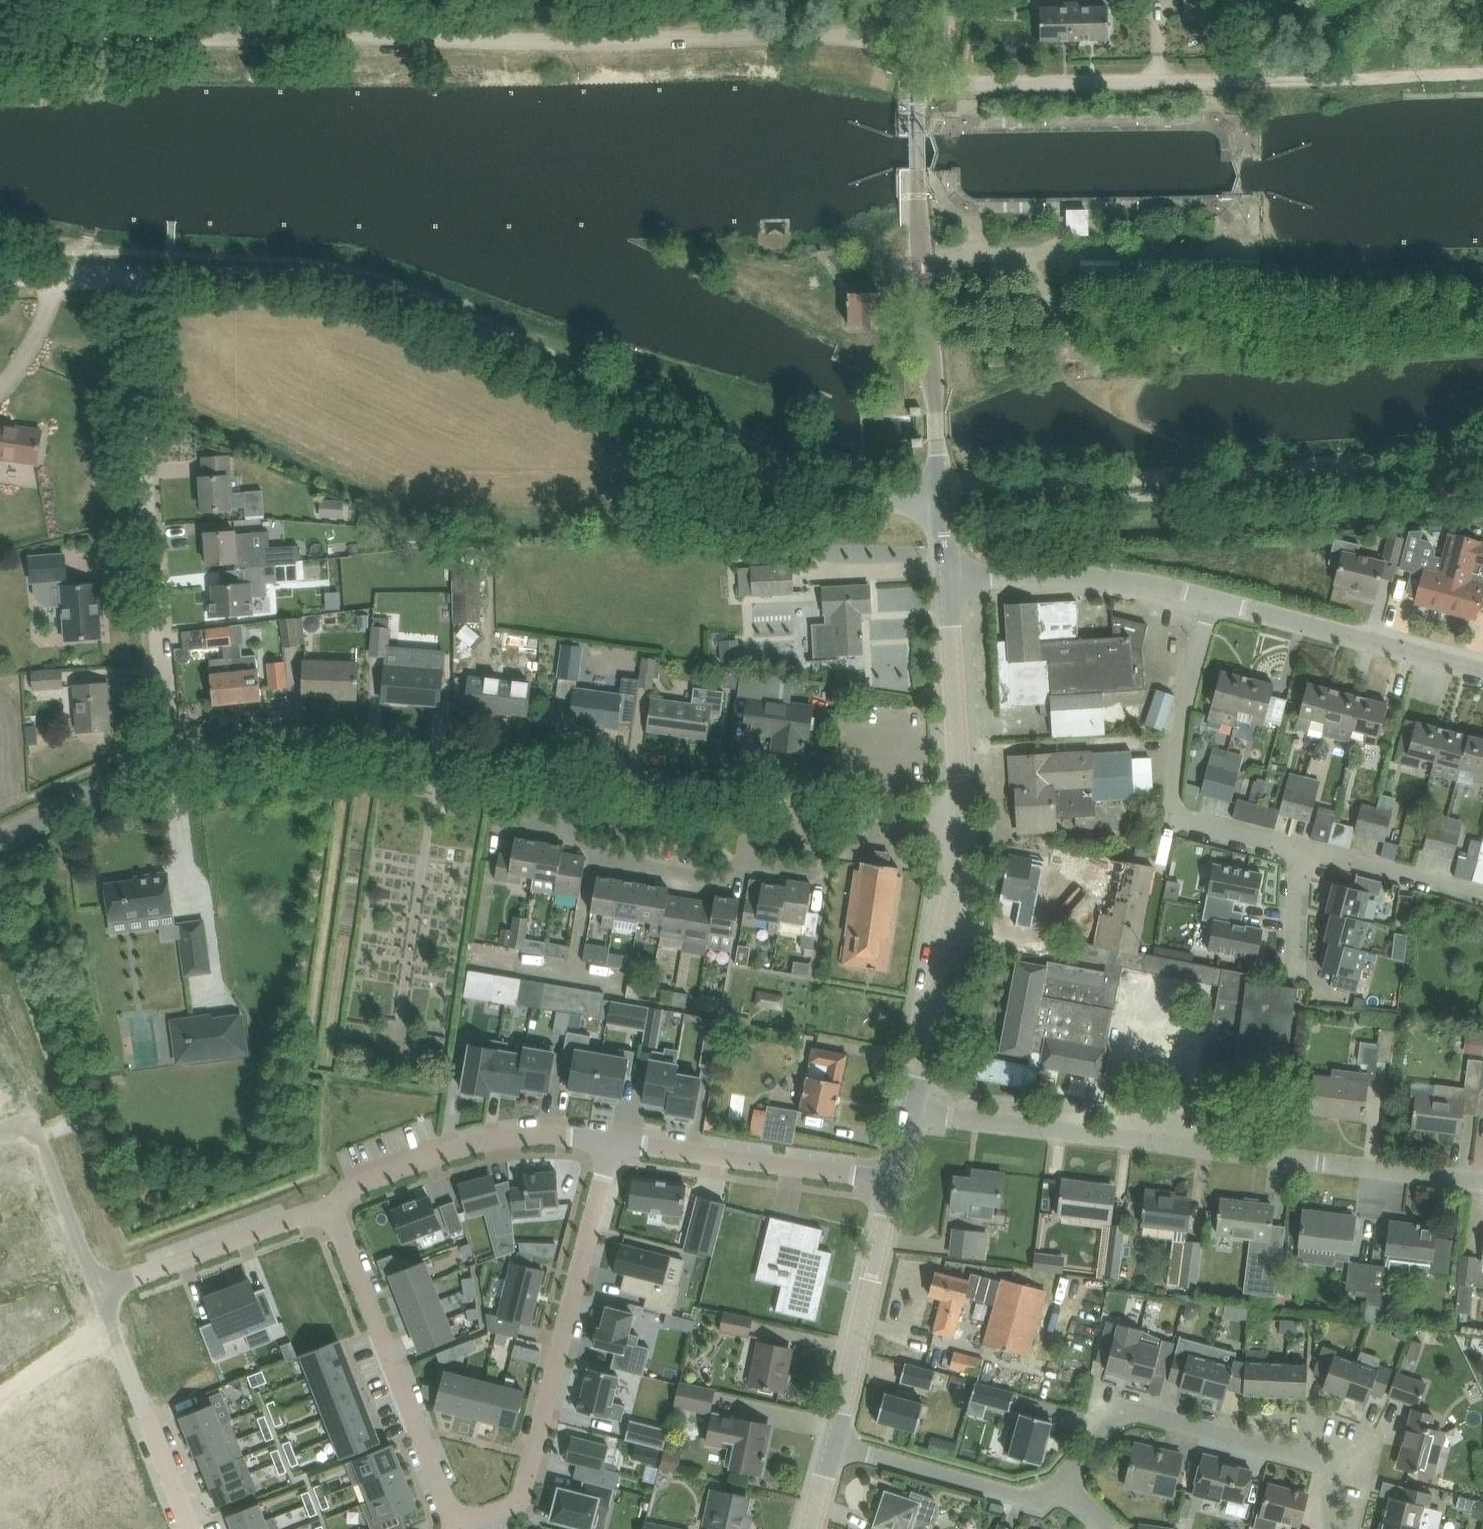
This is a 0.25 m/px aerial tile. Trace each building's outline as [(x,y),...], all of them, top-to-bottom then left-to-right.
[(1184,19),(1234,18),(1234,0),(1184,0),(1184,19)] [(1059,3),(1060,8),(1040,8),(1040,41),(1071,40),(1070,3),(1059,3)] [(1081,3),(1070,3),(1071,40),(1108,40),(1108,7),(1081,7),(1081,3)] [(1087,212),(1068,212),(1068,225),(1073,225),(1073,235),(1088,235),(1087,212)] [(881,293),(849,293),(850,325),(882,325),(881,293)] [(42,431),(0,425),(0,458),(37,464),(42,431)] [(203,510),(223,509),(230,509),(230,508),(244,507),(245,515),(264,513),(262,489),(230,491),(229,476),(232,476),(230,456),(203,458),(205,478),(201,478),(203,510)] [(319,517),(343,518),(344,500),(320,499),(319,517)] [(1400,567),(1413,571),(1406,594),(1417,597),(1415,601),(1475,618),(1480,598),(1482,589),(1482,543),(1451,534),(1444,559),(1434,556),(1435,550),(1431,542),(1420,539),(1422,530),(1410,530),(1400,567)] [(207,564),(227,563),(237,562),(252,561),(252,565),(273,563),(272,540),(247,542),(246,532),(235,533),(235,531),(205,533),(207,564)] [(1388,532),(1381,558),(1397,562),(1402,542),(1403,536),(1388,532)] [(1335,537),(1328,563),(1339,566),(1335,583),(1361,589),(1359,594),(1375,598),(1380,578),(1384,562),(1356,555),(1359,543),(1335,537)] [(452,548),(453,567),(454,621),(480,621),(479,548),(452,548)] [(66,579),(64,554),(30,557),(32,581),(34,581),(35,597),(45,606),(63,605),(65,640),(101,637),(99,604),(102,604),(101,583),(65,586),(65,579),(66,579)] [(211,616),(231,615),(254,614),(252,596),(267,595),(266,582),(297,580),(295,562),(273,563),(252,565),(252,566),(246,567),(247,584),(213,586),(214,602),(210,602),(211,616)] [(793,585),(792,565),(752,567),(753,595),(793,593),(793,585)] [(823,587),(824,607),(825,623),(812,624),(813,655),(862,653),(860,612),(871,612),(869,585),(823,587)] [(1052,658),(1056,736),(1109,734),(1107,688),(1147,687),(1144,619),(1130,620),(1129,600),(1113,600),(1114,635),(1081,637),(1080,599),(1007,602),(1009,660),(1052,658)] [(368,615),(357,615),(357,627),(368,627),(368,615)] [(295,616),(281,618),(284,646),(305,643),(302,616),(295,617),(295,616)] [(374,616),(370,654),(387,655),(390,617),(374,616)] [(456,635),(474,649),(483,638),(465,624),(456,635)] [(230,629),(226,630),(206,632),(208,647),(223,646),(224,658),(210,659),(211,674),(210,674),(214,705),(237,702),(232,643),(230,629)] [(564,638),(559,677),(576,679),(582,640),(564,638)] [(719,640),(720,664),(740,663),(739,639),(719,640)] [(241,642),(232,643),(237,702),(262,700),(258,669),(257,669),(256,655),(242,656),(241,642)] [(978,659),(993,658),(992,643),(977,644),(978,659)] [(384,680),(383,700),(400,701),(400,698),(439,701),(441,681),(441,672),(443,652),(397,648),(396,663),(386,662),(385,667),(384,680)] [(643,657),(639,686),(651,688),(655,659),(643,657)] [(1015,701),(1053,701),(1052,659),(1025,659),(1026,670),(1040,670),(1040,680),(1015,680),(1015,701)] [(283,660),(267,662),(270,689),(286,687),(283,660)] [(305,661),(304,672),(304,692),(338,693),(337,697),(355,698),(357,663),(305,661)] [(62,670),(33,672),(34,689),(63,687),(62,670)] [(749,696),(747,711),(744,730),(774,734),(772,748),(803,752),(805,739),(808,739),(812,706),(790,703),(793,678),(740,670),(737,694),(749,696)] [(1221,670),(1208,719),(1234,725),(1238,710),(1239,710),(1247,677),(1221,670)] [(469,677),(468,687),(465,707),(526,714),(530,684),(469,677)] [(1247,677),(1239,710),(1252,714),(1250,722),(1263,725),(1265,719),(1281,723),(1288,699),(1271,695),(1274,684),(1247,677)] [(1307,682),(1302,702),(1296,724),(1310,727),(1308,733),(1321,736),(1322,733),(1325,722),(1334,689),(1307,682)] [(75,685),(77,711),(78,731),(109,729),(107,703),(110,703),(108,683),(75,685)] [(652,698),(650,710),(648,730),(705,738),(709,712),(720,714),(724,690),(693,686),(691,704),(652,698)] [(1166,729),(1178,693),(1158,686),(1146,722),(1166,729)] [(575,689),(573,700),(571,720),(616,726),(621,695),(575,689)] [(1325,722),(1322,733),(1334,736),(1348,740),(1351,729),(1352,729),(1361,696),(1334,689),(1325,722)] [(1361,696),(1352,729),(1365,733),(1363,741),(1377,745),(1387,703),(1361,696)] [(1405,764),(1405,763),(1418,766),(1421,758),(1432,761),(1434,761),(1443,728),(1416,721),(1406,719),(1395,761),(1405,764)] [(1429,772),(1431,772),(1457,779),(1460,768),(1469,735),(1443,728),(1434,761),(1432,761),(1429,772)] [(1460,768),(1473,771),(1471,780),(1482,783),(1482,739),(1469,735),(1460,768)] [(1215,738),(1208,763),(1201,793),(1216,797),(1228,750),(1230,742),(1215,738)] [(1111,751),(1037,755),(1017,756),(1019,789),(1016,789),(1019,832),(1055,830),(1054,816),(1095,813),(1095,798),(1153,795),(1152,772),(1151,757),(1131,759),(1131,750),(1111,751)] [(1228,750),(1216,797),(1231,801),(1244,754),(1228,750)] [(1238,797),(1232,818),(1254,823),(1260,803),(1265,781),(1263,781),(1264,779),(1258,777),(1257,780),(1254,780),(1249,800),(1238,797)] [(1286,784),(1280,808),(1279,813),(1294,817),(1302,788),(1286,784)] [(1302,788),(1294,817),(1309,822),(1317,792),(1302,788)] [(1260,803),(1254,823),(1275,828),(1279,813),(1280,808),(1260,803)] [(1361,804),(1359,813),(1354,833),(1369,837),(1377,808),(1361,804)] [(1377,808),(1369,837),(1385,841),(1392,812),(1377,808)] [(1317,810),(1310,838),(1328,842),(1335,815),(1317,810)] [(1431,816),(1427,832),(1422,851),(1438,855),(1445,826),(1444,826),(1446,820),(1431,816)] [(1445,826),(1438,855),(1453,859),(1461,830),(1445,826)] [(499,853),(496,872),(495,878),(520,883),(521,875),(533,877),(539,841),(515,837),(512,855),(499,853)] [(533,877),(531,889),(555,893),(561,852),(562,852),(563,845),(539,841),(533,877)] [(1385,841),(1381,856),(1395,860),(1395,859),(1399,845),(1385,841)] [(1138,843),(1135,854),(1147,856),(1149,845),(1138,843)] [(1473,870),(1476,855),(1459,851),(1456,866),(1473,870)] [(561,852),(555,893),(579,897),(585,856),(562,852),(561,852)] [(855,870),(853,889),(846,935),(847,935),(842,964),(886,970),(891,941),(901,876),(897,876),(899,867),(886,865),(887,856),(875,854),(874,864),(861,862),(860,870),(855,870)] [(1009,854),(1001,898),(1020,902),(1016,925),(1031,928),(1037,902),(1043,867),(1044,865),(1032,863),(1033,859),(1009,854)] [(1213,864),(1205,905),(1232,911),(1232,910),(1233,910),(1235,899),(1256,903),(1262,873),(1213,864)] [(1472,880),(1482,883),(1482,866),(1476,864),(1472,880)] [(105,884),(108,904),(110,918),(143,914),(144,917),(173,913),(167,873),(149,875),(149,878),(105,884)] [(1326,911),(1332,913),(1332,912),(1361,920),(1361,919),(1368,893),(1379,896),(1383,881),(1357,875),(1353,887),(1334,882),(1331,894),(1326,893),(1323,905),(1328,907),(1326,911)] [(597,876),(591,911),(602,913),(601,925),(613,927),(621,880),(597,876)] [(786,886),(779,930),(802,934),(804,924),(805,924),(811,883),(787,879),(786,886)] [(621,880),(613,927),(637,931),(639,919),(645,884),(621,880)] [(1177,899),(1180,883),(1168,881),(1165,897),(1177,899)] [(746,898),(742,924),(756,926),(757,918),(769,920),(767,929),(778,931),(778,930),(779,930),(786,886),(762,883),(759,900),(746,898)] [(645,884),(639,919),(650,921),(648,933),(660,935),(667,895),(668,895),(669,888),(645,884)] [(667,895),(660,935),(684,939),(691,899),(668,895),(667,895)] [(715,903),(708,943),(731,947),(733,935),(734,935),(740,900),(715,896),(714,902),(715,903)] [(691,899),(684,939),(708,943),(715,903),(714,902),(691,899)] [(1205,905),(1202,918),(1214,921),(1208,949),(1256,959),(1262,929),(1241,925),(1243,912),(1233,910),(1232,910),(1232,911),(1205,905)] [(1325,941),(1330,942),(1359,949),(1360,949),(1367,921),(1361,919),(1361,920),(1332,912),(1332,913),(1329,923),(1325,922),(1321,935),(1326,936),(1325,941)] [(512,928),(510,945),(523,947),(528,917),(513,914),(511,928),(512,928)] [(204,920),(178,924),(185,975),(211,972),(204,920)] [(500,944),(508,945),(510,945),(512,928),(511,928),(503,927),(500,944)] [(1408,934),(1395,933),(1392,958),(1405,961),(1408,934)] [(802,934),(800,946),(813,949),(815,936),(802,934)] [(546,942),(544,954),(569,958),(571,946),(546,942)] [(1330,942),(1329,946),(1325,945),(1321,957),(1326,958),(1323,970),(1333,973),(1330,986),(1356,993),(1360,979),(1358,978),(1365,950),(1360,949),(1359,949),(1330,942)] [(609,952),(585,948),(582,961),(607,965),(609,952)] [(609,952),(607,965),(619,967),(621,954),(609,952)] [(1047,961),(1047,965),(1016,959),(999,1052),(1030,1058),(1031,1051),(1041,1053),(1039,1067),(1101,1078),(1120,979),(1105,976),(1106,972),(1047,961)] [(1218,1064),(1217,1073),(1217,1075),(1217,1076),(1218,1077),(1219,1078),(1220,1079),(1221,1079),(1262,1084),(1264,1070),(1285,1073),(1296,987),(1247,981),(1248,973),(1223,968),(1205,1062),(1218,1064)] [(496,974),(469,970),(465,994),(492,999),(496,974)] [(517,978),(496,974),(492,999),(513,1003),(517,978)] [(521,978),(517,1003),(529,1005),(533,980),(521,978)] [(533,980),(529,1005),(541,1007),(545,982),(533,980)] [(545,982),(541,1007),(552,1009),(557,984),(545,982)] [(557,984),(552,1009),(557,1010),(564,1011),(569,986),(557,984)] [(640,986),(628,984),(626,996),(638,999),(640,986)] [(569,986),(564,1011),(570,1012),(576,1013),(580,988),(569,986)] [(580,988),(576,1013),(588,1015),(592,990),(580,988)] [(663,989),(660,1002),(673,1004),(675,992),(663,989)] [(753,1004),(784,1010),(787,996),(756,989),(753,1004)] [(592,990),(588,1015),(600,1017),(604,993),(592,990)] [(675,992),(673,1004),(685,1006),(687,994),(675,992)] [(699,996),(697,1008),(721,1012),(723,1000),(699,996)] [(648,1006),(611,1000),(607,1023),(644,1030),(648,1006)] [(663,1009),(648,1006),(644,1030),(642,1043),(657,1046),(663,1009)] [(1361,1044),(1359,1061),(1362,1067),(1375,1069),(1376,1060),(1391,1062),(1398,1011),(1360,1007),(1358,1023),(1379,1025),(1377,1046),(1361,1044)] [(567,1031),(570,1012),(564,1011),(557,1010),(553,1032),(566,1034),(567,1032),(567,1031)] [(244,1012),(212,1017),(211,1013),(170,1018),(175,1064),(249,1054),(244,1012)] [(736,1013),(734,1019),(749,1022),(751,1016),(736,1013)] [(585,1093),(595,1094),(602,1054),(588,1052),(590,1036),(567,1032),(566,1034),(562,1062),(574,1064),(569,1090),(572,1090),(571,1094),(584,1097),(585,1093)] [(1466,1033),(1464,1052),(1482,1055),(1482,1035),(1466,1033)] [(704,1036),(699,1065),(714,1068),(716,1059),(720,1038),(704,1036)] [(720,1038),(716,1059),(728,1061),(731,1040),(720,1038)] [(487,1048),(469,1045),(462,1089),(465,1090),(464,1094),(477,1096),(478,1092),(490,1094),(491,1089),(499,1040),(489,1039),(487,1048)] [(524,1054),(507,1051),(509,1042),(499,1040),(491,1089),(502,1091),(502,1095),(515,1097),(516,1093),(518,1094),(520,1087),(525,1054),(524,1054)] [(525,1054),(520,1087),(530,1089),(530,1093),(543,1095),(544,1091),(547,1091),(554,1045),(541,1043),(540,1049),(525,1047),(524,1054),(525,1054)] [(813,1047),(806,1079),(840,1086),(846,1055),(813,1047)] [(617,1057),(602,1054),(595,1094),(604,1096),(603,1100),(617,1102),(617,1098),(620,1099),(625,1072),(631,1073),(634,1052),(619,1049),(617,1057)] [(664,1052),(652,1050),(643,1101),(647,1102),(646,1106),(659,1108),(660,1104),(668,1106),(674,1073),(675,1073),(677,1064),(663,1061),(664,1052)] [(980,1054),(975,1078),(1034,1090),(1039,1067),(1041,1053),(1031,1051),(1030,1058),(1028,1064),(980,1054)] [(1464,1081),(1482,1083),(1482,1072),(1482,1059),(1467,1057),(1464,1081)] [(1315,1076),(1313,1092),(1310,1112),(1362,1118),(1368,1072),(1332,1068),(1331,1078),(1315,1076)] [(675,1073),(674,1073),(668,1106),(667,1113),(676,1114),(676,1118),(689,1120),(689,1116),(693,1117),(700,1077),(675,1073)] [(806,1079),(799,1111),(833,1118),(840,1086),(806,1079)] [(1415,1107),(1413,1127),(1459,1132),(1462,1112),(1463,1096),(1449,1094),(1450,1087),(1435,1085),(1434,1099),(1416,1097),(1415,1107)] [(796,1125),(764,1120),(761,1137),(792,1143),(796,1125)] [(951,1208),(968,1210),(969,1201),(999,1205),(1003,1173),(973,1169),(972,1178),(955,1176),(951,1208)] [(556,1171),(524,1173),(525,1186),(510,1187),(510,1188),(512,1216),(542,1213),(541,1205),(559,1204),(556,1171)] [(491,1176),(461,1184),(468,1211),(489,1206),(497,1235),(514,1231),(512,1217),(512,1216),(510,1188),(510,1187),(509,1180),(493,1184),(491,1176)] [(628,1191),(627,1203),(630,1203),(630,1207),(682,1214),(685,1184),(634,1178),(632,1192),(628,1191)] [(1063,1180),(1060,1200),(1059,1214),(1110,1221),(1114,1190),(1080,1186),(1081,1182),(1063,1180)] [(1147,1190),(1144,1210),(1143,1222),(1186,1228),(1190,1199),(1163,1196),(1164,1192),(1147,1190)] [(699,1197),(686,1248),(690,1249),(713,1255),(726,1204),(699,1197)] [(441,1229),(430,1199),(417,1204),(416,1202),(405,1206),(406,1208),(393,1213),(404,1243),(441,1229)] [(1221,1199),(1219,1219),(1217,1233),(1250,1237),(1269,1239),(1273,1206),(1221,1199)] [(454,1200),(440,1206),(450,1234),(465,1228),(454,1200)] [(1304,1209),(1301,1229),(1299,1245),(1350,1252),(1355,1216),(1304,1209)] [(1386,1253),(1386,1255),(1431,1261),(1429,1273),(1449,1276),(1451,1260),(1453,1240),(1435,1238),(1436,1225),(1416,1223),(1416,1224),(1391,1221),(1392,1220),(1390,1220),(1388,1240),(1386,1253)] [(766,1238),(760,1263),(769,1266),(768,1267),(777,1270),(778,1268),(790,1271),(781,1308),(776,1307),(775,1310),(816,1320),(820,1301),(824,1285),(816,1283),(819,1274),(824,1275),(828,1260),(830,1260),(832,1252),(829,1251),(828,1253),(817,1251),(818,1249),(823,1229),(794,1222),(789,1244),(766,1238)] [(1110,1225),(1106,1257),(1098,1256),(1098,1262),(1101,1273),(1118,1275),(1124,1226),(1110,1225)] [(951,1253),(970,1256),(986,1258),(989,1234),(954,1229),(951,1253)] [(1283,1246),(1268,1245),(1269,1239),(1250,1237),(1244,1292),(1259,1294),(1276,1296),(1283,1246)] [(1185,1241),(1182,1266),(1169,1264),(1166,1284),(1195,1287),(1200,1243),(1185,1241)] [(469,1243),(460,1246),(464,1255),(473,1252),(469,1243)] [(538,1243),(535,1255),(553,1260),(557,1243),(538,1243)] [(620,1243),(613,1270),(625,1273),(620,1290),(646,1297),(644,1307),(672,1314),(679,1286),(678,1286),(664,1282),(670,1256),(620,1243)] [(486,1312),(486,1313),(488,1328),(488,1329),(497,1332),(507,1334),(517,1337),(518,1337),(521,1322),(529,1324),(543,1269),(532,1266),(534,1255),(517,1251),(515,1262),(512,1262),(508,1279),(503,1297),(499,1315),(486,1312)] [(1462,1256),(1455,1311),(1469,1312),(1472,1284),(1473,1284),(1476,1257),(1462,1256)] [(403,1260),(383,1268),(386,1276),(390,1274),(406,1268),(403,1260)] [(406,1268),(390,1274),(398,1294),(432,1280),(424,1260),(406,1268)] [(1366,1302),(1371,1264),(1349,1261),(1346,1289),(1367,1291),(1366,1302)] [(1371,1264),(1366,1302),(1383,1304),(1384,1293),(1385,1294),(1389,1266),(1371,1264)] [(937,1297),(929,1328),(954,1335),(962,1304),(964,1297),(969,1281),(969,1280),(935,1271),(928,1295),(937,1297)] [(969,1281),(964,1297),(993,1304),(999,1281),(971,1273),(969,1280),(969,1281)] [(238,1285),(228,1289),(246,1335),(267,1327),(279,1322),(266,1287),(255,1291),(250,1280),(247,1281),(245,1277),(236,1281),(238,1285)] [(472,1277),(463,1279),(464,1288),(474,1287),(472,1277)] [(1001,1278),(984,1343),(1027,1355),(1044,1289),(1001,1278)] [(432,1280),(398,1294),(405,1313),(439,1299),(432,1280)] [(474,1287),(464,1288),(466,1298),(475,1296),(474,1287)] [(215,1320),(200,1326),(213,1361),(230,1354),(225,1343),(246,1335),(228,1289),(220,1292),(218,1288),(209,1291),(211,1295),(206,1297),(215,1320)] [(439,1299),(405,1313),(413,1332),(447,1318),(439,1299)] [(477,1307),(467,1309),(469,1319),(479,1317),(477,1307)] [(598,1327),(594,1344),(615,1350),(611,1367),(643,1375),(650,1348),(637,1344),(639,1335),(628,1333),(633,1313),(607,1307),(601,1328),(598,1327)] [(724,1312),(721,1330),(748,1335),(752,1317),(724,1312)] [(1280,1332),(1288,1332),(1289,1315),(1280,1315),(1280,1332)] [(447,1318),(413,1332),(420,1351),(455,1338),(447,1318)] [(1297,1332),(1297,1319),(1289,1319),(1289,1332),(1297,1332)] [(1108,1320),(1102,1341),(1097,1360),(1107,1363),(1106,1368),(1108,1369),(1108,1372),(1118,1375),(1119,1372),(1129,1374),(1141,1329),(1108,1320)] [(1406,1344),(1411,1329),(1399,1325),(1394,1340),(1406,1344)] [(1141,1329),(1129,1374),(1138,1377),(1137,1380),(1148,1383),(1149,1380),(1151,1380),(1153,1373),(1165,1376),(1170,1356),(1174,1342),(1174,1341),(1161,1338),(1141,1329)] [(1426,1330),(1424,1342),(1433,1343),(1434,1331),(1426,1330)] [(504,1344),(507,1334),(497,1332),(494,1341),(504,1344)] [(476,1348),(472,1339),(463,1342),(467,1351),(476,1348)] [(302,1355),(310,1376),(347,1361),(339,1340),(302,1355)] [(1179,1340),(1173,1361),(1168,1380),(1181,1383),(1179,1388),(1202,1394),(1211,1360),(1215,1345),(1214,1344),(1213,1346),(1191,1340),(1190,1343),(1179,1340)] [(297,1356),(292,1342),(282,1346),(287,1360),(297,1356)] [(467,1351),(463,1342),(457,1344),(454,1346),(458,1355),(467,1351)] [(750,1383),(763,1386),(783,1390),(788,1364),(783,1363),(786,1348),(766,1344),(759,1342),(750,1383)] [(520,1357),(523,1345),(515,1343),(512,1355),(520,1357)] [(1211,1360),(1202,1394),(1224,1400),(1227,1388),(1243,1393),(1245,1363),(1234,1360),(1236,1350),(1215,1345),(1211,1360)] [(1324,1345),(1321,1354),(1314,1373),(1326,1377),(1323,1388),(1344,1395),(1356,1362),(1335,1355),(1337,1350),(1324,1345)] [(1245,1363),(1243,1393),(1243,1394),(1264,1395),(1266,1362),(1266,1349),(1246,1348),(1245,1361),(1245,1363)] [(978,1373),(982,1359),(947,1349),(942,1365),(966,1371),(966,1370),(978,1373)] [(310,1376),(318,1396),(355,1381),(347,1361),(310,1376)] [(1266,1362),(1264,1395),(1285,1396),(1287,1364),(1266,1362)] [(1356,1362),(1344,1395),(1366,1403),(1370,1393),(1382,1397),(1392,1370),(1379,1365),(1377,1370),(1356,1362)] [(937,1387),(941,1372),(910,1364),(906,1379),(937,1387)] [(1287,1364),(1285,1396),(1306,1397),(1308,1365),(1287,1364)] [(588,1367),(577,1410),(608,1418),(608,1417),(621,1420),(625,1405),(612,1401),(618,1375),(588,1367)] [(267,1381),(263,1370),(255,1373),(259,1384),(267,1381)] [(436,1403),(435,1406),(455,1412),(464,1376),(444,1371),(440,1387),(423,1383),(422,1387),(426,1400),(436,1403)] [(1397,1373),(1396,1377),(1389,1396),(1417,1406),(1425,1383),(1427,1376),(1414,1371),(1411,1378),(1397,1373)] [(259,1384),(255,1373),(248,1376),(252,1387),(259,1384)] [(672,1417),(677,1380),(640,1375),(635,1412),(672,1417)] [(464,1376),(455,1412),(475,1417),(484,1381),(464,1376)] [(504,1386),(495,1422),(515,1427),(525,1391),(513,1388),(515,1379),(506,1376),(504,1386)] [(318,1396),(326,1416),(363,1401),(355,1381),(318,1396)] [(484,1381),(475,1417),(495,1422),(504,1386),(484,1381)] [(975,1381),(971,1396),(1002,1404),(1006,1389),(975,1381)] [(681,1382),(675,1405),(708,1413),(714,1389),(683,1382),(681,1382)] [(918,1429),(926,1400),(887,1390),(879,1419),(918,1429)] [(274,1400),(267,1403),(271,1414),(279,1411),(274,1400)] [(326,1416),(334,1436),(371,1421),(363,1401),(326,1416)] [(213,1403),(180,1416),(187,1436),(221,1423),(213,1403)] [(1413,1409),(1405,1438),(1398,1466),(1433,1475),(1444,1432),(1430,1428),(1434,1415),(1413,1409)] [(283,1422),(279,1411),(271,1414),(276,1425),(283,1422)] [(1016,1429),(1009,1455),(1040,1464),(1044,1448),(1045,1449),(1049,1437),(1047,1436),(1052,1421),(1051,1421),(1052,1417),(1039,1414),(1038,1417),(1014,1411),(1010,1427),(1016,1429)] [(731,1466),(740,1468),(759,1472),(766,1438),(761,1437),(764,1424),(714,1414),(708,1443),(721,1446),(723,1439),(736,1442),(734,1449),(735,1449),(731,1466)] [(265,1415),(258,1418),(262,1429),(269,1426),(265,1415)] [(630,1419),(625,1438),(664,1448),(665,1446),(669,1429),(630,1419)] [(334,1436),(342,1457),(379,1442),(371,1421),(334,1436)] [(221,1423),(187,1436),(195,1456),(197,1455),(197,1454),(228,1442),(221,1423)] [(274,1437),(269,1426),(262,1429),(266,1440),(274,1437)] [(572,1435),(565,1460),(577,1463),(573,1477),(585,1480),(614,1487),(616,1488),(620,1471),(603,1467),(608,1445),(572,1435)] [(290,1440),(283,1443),(287,1454),(295,1451),(290,1440)] [(228,1442),(197,1454),(197,1455),(203,1471),(235,1459),(235,1458),(228,1442)] [(1125,1485),(1145,1490),(1172,1496),(1176,1477),(1181,1457),(1157,1452),(1158,1448),(1135,1442),(1125,1485)] [(391,1444),(345,1462),(354,1485),(362,1481),(362,1480),(399,1465),(391,1444)] [(636,1445),(632,1458),(656,1464),(660,1451),(636,1445)] [(664,1448),(659,1467),(675,1471),(680,1450),(665,1446),(664,1448)] [(271,1451),(275,1462),(283,1459),(278,1448),(271,1451)] [(299,1462),(295,1451),(287,1454),(291,1465),(299,1462)] [(235,1459),(203,1471),(210,1488),(250,1472),(244,1454),(235,1458),(235,1459)] [(1203,1454),(1198,1473),(1192,1493),(1218,1499),(1219,1495),(1228,1498),(1224,1510),(1247,1517),(1251,1503),(1245,1501),(1247,1490),(1252,1471),(1218,1462),(1219,1458),(1203,1454)] [(287,1471),(283,1459),(275,1462),(279,1473),(287,1471)] [(399,1465),(362,1480),(362,1481),(370,1500),(370,1501),(407,1486),(399,1465)] [(250,1472),(210,1488),(217,1506),(257,1490),(250,1472)] [(551,1501),(555,1502),(551,1519),(590,1528),(597,1504),(609,1507),(614,1487),(585,1480),(581,1493),(559,1487),(558,1490),(554,1489),(551,1501)] [(321,1483),(314,1486),(318,1497),(326,1494),(321,1483)] [(1253,1527),(1260,1528),(1272,1528),(1275,1526),(1277,1519),(1299,1525),(1307,1494),(1269,1484),(1262,1510),(1258,1509),(1253,1527)] [(361,1503),(371,1528),(382,1528),(396,1528),(406,1525),(401,1513),(416,1507),(407,1486),(370,1501),(370,1500),(361,1503)] [(1384,1518),(1418,1527),(1418,1526),(1429,1528),(1430,1528),(1435,1507),(1429,1506),(1432,1494),(1404,1486),(1401,1499),(1390,1496),(1384,1518)] [(740,1528),(747,1497),(713,1489),(710,1504),(717,1506),(712,1528),(743,1528),(740,1528)] [(882,1528),(925,1528),(927,1524),(929,1523),(932,1522),(934,1521),(935,1520),(936,1518),(938,1516),(938,1513),(939,1512),(939,1510),(939,1507),(938,1506),(938,1503),(936,1501),(936,1500),(934,1498),(933,1498),(931,1496),(929,1496),(911,1490),(909,1497),(885,1489),(873,1526),(882,1528)] [(309,1490),(301,1493),(306,1504),(313,1501),(309,1490)] [(330,1506),(326,1494),(318,1497),(323,1509),(330,1506)] [(1474,1504),(1470,1516),(1482,1520),(1482,1502),(1475,1499),(1474,1504)] [(318,1513),(313,1501),(306,1504),(310,1516),(318,1513)] [(227,1515),(233,1528),(243,1528),(266,1520),(266,1519),(259,1502),(227,1515)] [(1005,1506),(991,1502),(989,1509),(1003,1513),(1005,1506)] [(243,1528),(280,1528),(274,1516),(266,1519),(266,1520),(243,1528)] [(1384,1518),(1381,1528),(1425,1528),(1418,1527),(1384,1518)]
